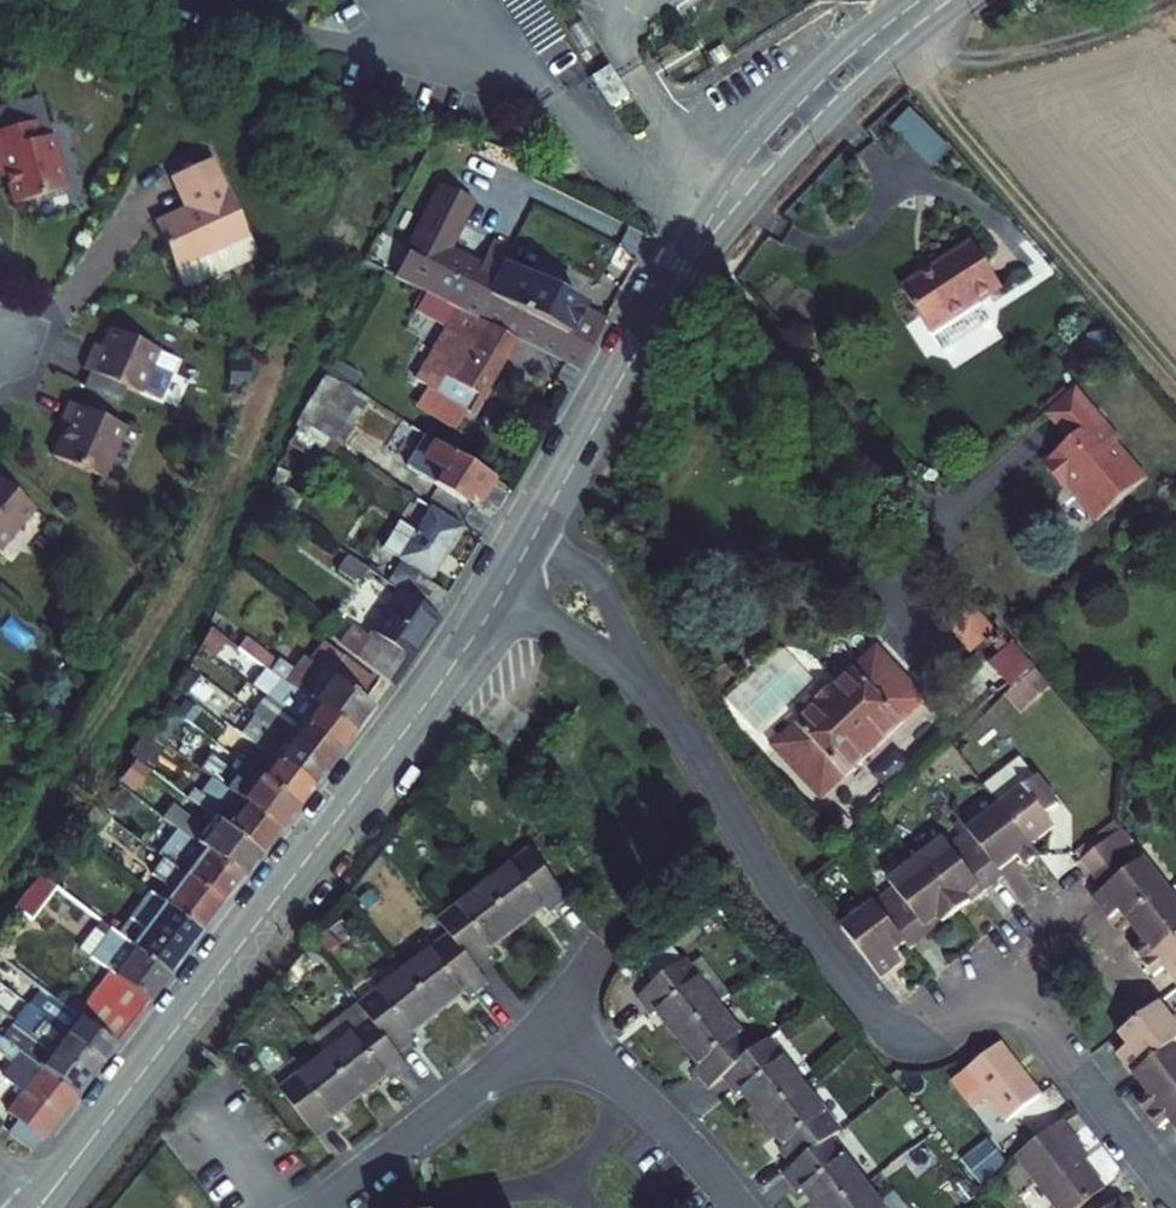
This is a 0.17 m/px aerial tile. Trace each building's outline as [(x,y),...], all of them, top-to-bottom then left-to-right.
[(723,43),(708,52),(716,66),(732,57),(723,43)] [(4,213),(57,201),(34,107),(0,116),(0,198),(4,213)] [(197,169),(163,186),(179,218),(171,222),(141,236),(171,296),(179,299),(240,269),(243,261),(197,169)] [(179,218),(163,186),(155,190),(171,222),(179,218)] [(423,191),(379,284),(380,284),(411,299),(500,341),(566,372),(577,349),(552,338),(454,294),(463,274),(431,258),(456,208),(423,191)] [(995,293),(964,248),(892,295),(933,356),(938,353),(983,324),(971,308),(995,293)] [(471,256),(468,264),(486,272),(489,264),(471,256)] [(463,274),(454,294),(552,338),(577,349),(592,320),(486,272),(468,264),(463,274)] [(500,341),(411,299),(402,316),(435,332),(405,386),(459,416),(500,341)] [(79,360),(71,378),(78,380),(114,397),(128,403),(147,360),(98,339),(90,357),(87,364),(79,360)] [(82,353),(79,360),(87,364),(90,357),(82,353)] [(78,380),(70,399),(106,414),(114,397),(78,380)] [(341,395),(318,381),(299,411),(296,410),(290,424),(304,433),(311,420),(321,427),(341,395)] [(1037,461),(1037,468),(1051,485),(1057,486),(1060,483),(1075,501),(1074,506),(1087,521),(1134,481),(1117,460),(1114,462),(1105,452),(1106,444),(1086,421),(1091,417),(1068,390),(1040,413),(1063,439),(1037,461)] [(114,438),(56,411),(48,429),(56,433),(53,440),(41,467),(90,489),(114,438)] [(1091,417),(1086,421),(1106,444),(1111,439),(1091,417)] [(45,436),(53,440),(56,433),(48,429),(45,436)] [(481,483),(413,440),(401,459),(408,463),(402,474),(464,514),(481,483)] [(1060,483),(1057,486),(1074,506),(1075,501),(1060,483)] [(0,498),(0,544),(23,517),(0,498)] [(274,514),(260,505),(253,515),(268,525),(274,514)] [(395,565),(380,588),(388,593),(424,618),(439,598),(419,585),(452,531),(422,512),(405,537),(389,527),(374,552),(395,565)] [(328,619),(315,639),(366,681),(378,664),(388,671),(427,619),(424,618),(388,593),(356,639),(328,619)] [(1026,666),(1006,643),(987,660),(1008,683),(1026,666)] [(261,680),(263,682),(339,737),(359,712),(350,705),(365,685),(314,645),(288,679),(283,676),(281,678),(267,670),(261,680)] [(866,651),(759,749),(809,803),(917,703),(866,651)] [(1008,683),(1004,687),(1018,705),(1041,683),(1026,666),(1008,683)] [(339,737),(263,682),(250,699),(326,756),(339,737)] [(326,756),(250,699),(245,707),(252,713),(245,724),(312,774),(326,756)] [(232,741),(251,756),(258,761),(299,792),(312,774),(245,724),(238,718),(234,723),(241,728),(232,741)] [(195,759),(186,774),(191,777),(215,796),(267,835),(285,811),(246,780),(242,777),(234,788),(195,759)] [(258,761),(246,780),(285,811),(299,792),(258,761)] [(1010,763),(974,790),(990,811),(1021,850),(1044,832),(1034,820),(1047,809),(1010,763)] [(267,835),(215,796),(198,820),(200,822),(249,860),(267,835)] [(990,811),(958,836),(988,875),(1007,861),(1016,871),(1029,860),(1021,850),(990,811)] [(174,841),(191,854),(231,884),(249,860),(200,822),(189,837),(157,812),(150,823),(174,841)] [(1114,834),(1108,826),(1068,859),(1073,866),(1114,834)] [(954,830),(907,867),(946,918),(961,907),(956,901),(969,891),(973,897),(993,881),(988,875),(958,836),(954,830)] [(1073,866),(1085,881),(1124,848),(1126,848),(1114,834),(1073,866)] [(156,866),(175,879),(213,907),(227,889),(231,884),(191,854),(174,841),(156,866)] [(1164,898),(1124,848),(1085,881),(1096,894),(1088,901),(1104,921),(1112,916),(1123,931),(1164,898)] [(403,1040),(401,1037),(454,995),(457,999),(475,985),(463,970),(483,955),(480,949),(533,908),(537,912),(553,898),(518,853),(427,925),(440,941),(350,1011),(360,1024),(271,1096),(306,1140),(323,1127),(320,1123),(374,1080),(377,1083),(395,1069),(385,1055),(403,1040)] [(946,918),(907,867),(861,903),(866,909),(896,949),(900,954),(920,939),(916,932),(928,922),(933,929),(946,918)] [(213,907),(175,879),(154,907),(192,936),(213,907)] [(42,889),(29,880),(18,895),(30,905),(42,889)] [(956,901),(961,907),(973,897),(969,891),(956,901)] [(1123,931),(1138,950),(1130,958),(1141,970),(1175,942),(1175,913),(1164,898),(1123,931)] [(192,936),(154,907),(123,950),(160,978),(192,936)] [(896,949),(866,909),(833,934),(872,985),(892,969),(884,958),(896,949)] [(916,932),(920,939),(933,929),(928,922),(916,932)] [(1175,999),(1175,942),(1141,970),(1151,984),(1159,977),(1175,999)] [(101,974),(85,996),(125,1025),(160,978),(123,950),(115,944),(96,971),(101,974)] [(777,1167),(766,1176),(780,1192),(784,1188),(800,1207),(866,1207),(811,1139),(823,1130),(752,1041),(741,1050),(670,962),(623,999),(636,1014),(641,1012),(684,1064),(679,1068),(695,1087),(706,1078),(720,1094),(724,1091),(767,1144),(763,1148),(777,1167)] [(18,1010),(93,1068),(107,1049),(67,1020),(31,992),(18,1010)] [(85,996),(67,1020),(107,1049),(125,1025),(85,996)] [(6,1027),(81,1085),(93,1068),(18,1010),(6,1027)] [(1130,1036),(1117,1047),(1126,1058),(1115,1065),(1133,1088),(1170,1058),(1175,1053),(1175,1042),(1155,1016),(1130,1036)] [(20,1064),(69,1101),(81,1085),(6,1027),(0,1034),(0,1049),(20,1064)] [(992,1052),(958,1080),(999,1131),(1033,1103),(992,1052)] [(1175,1111),(1175,1065),(1170,1058),(1133,1088),(1149,1110),(1139,1118),(1150,1131),(1175,1111)] [(17,1098),(2,1117),(33,1148),(69,1101),(20,1064),(4,1087),(17,1098)] [(1150,1131),(1161,1146),(1171,1138),(1175,1144),(1175,1111),(1150,1131)] [(1008,1165),(1043,1207),(1082,1207),(1097,1196),(1062,1152),(1067,1148),(1053,1129),(1008,1165)] [(975,1160),(953,1177),(968,1197),(991,1178),(975,1160)]
